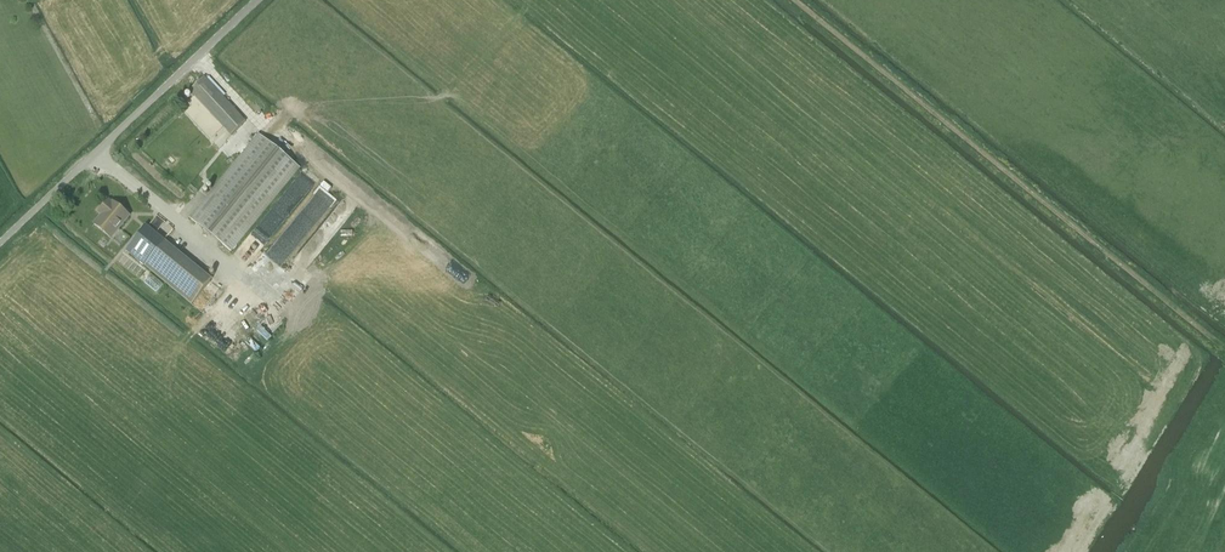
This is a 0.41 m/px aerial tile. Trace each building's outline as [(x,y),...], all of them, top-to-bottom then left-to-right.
[(231,135),(245,121),(210,83),(206,79),(203,77),(189,90),(231,135)] [(190,218),(230,251),(298,168),(258,135),(190,218)] [(94,224),(111,238),(129,215),(112,202),(111,202),(109,200),(98,213),(101,215),(94,224)] [(191,304),(210,282),(144,228),(125,250),(191,304)]
